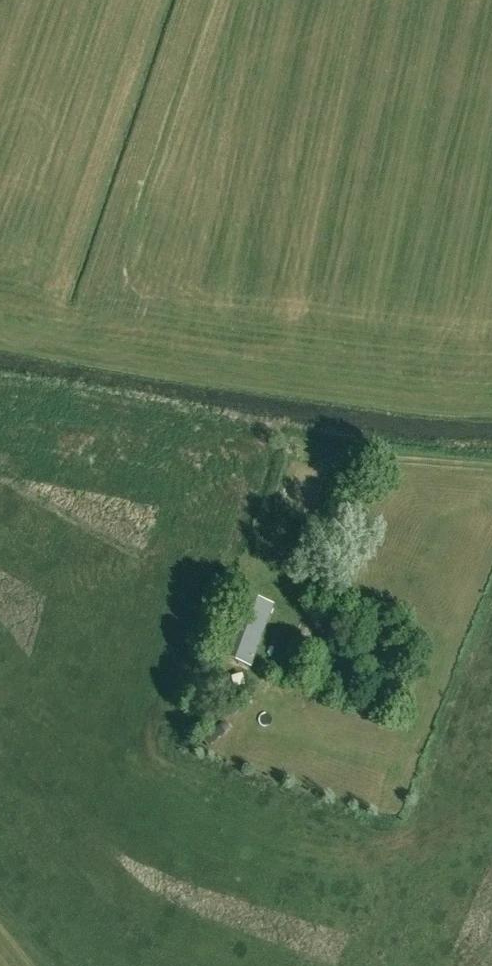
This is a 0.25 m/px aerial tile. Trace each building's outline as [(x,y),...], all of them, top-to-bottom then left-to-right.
[(240,591),(218,653),(248,664),(270,602),(240,591)]
